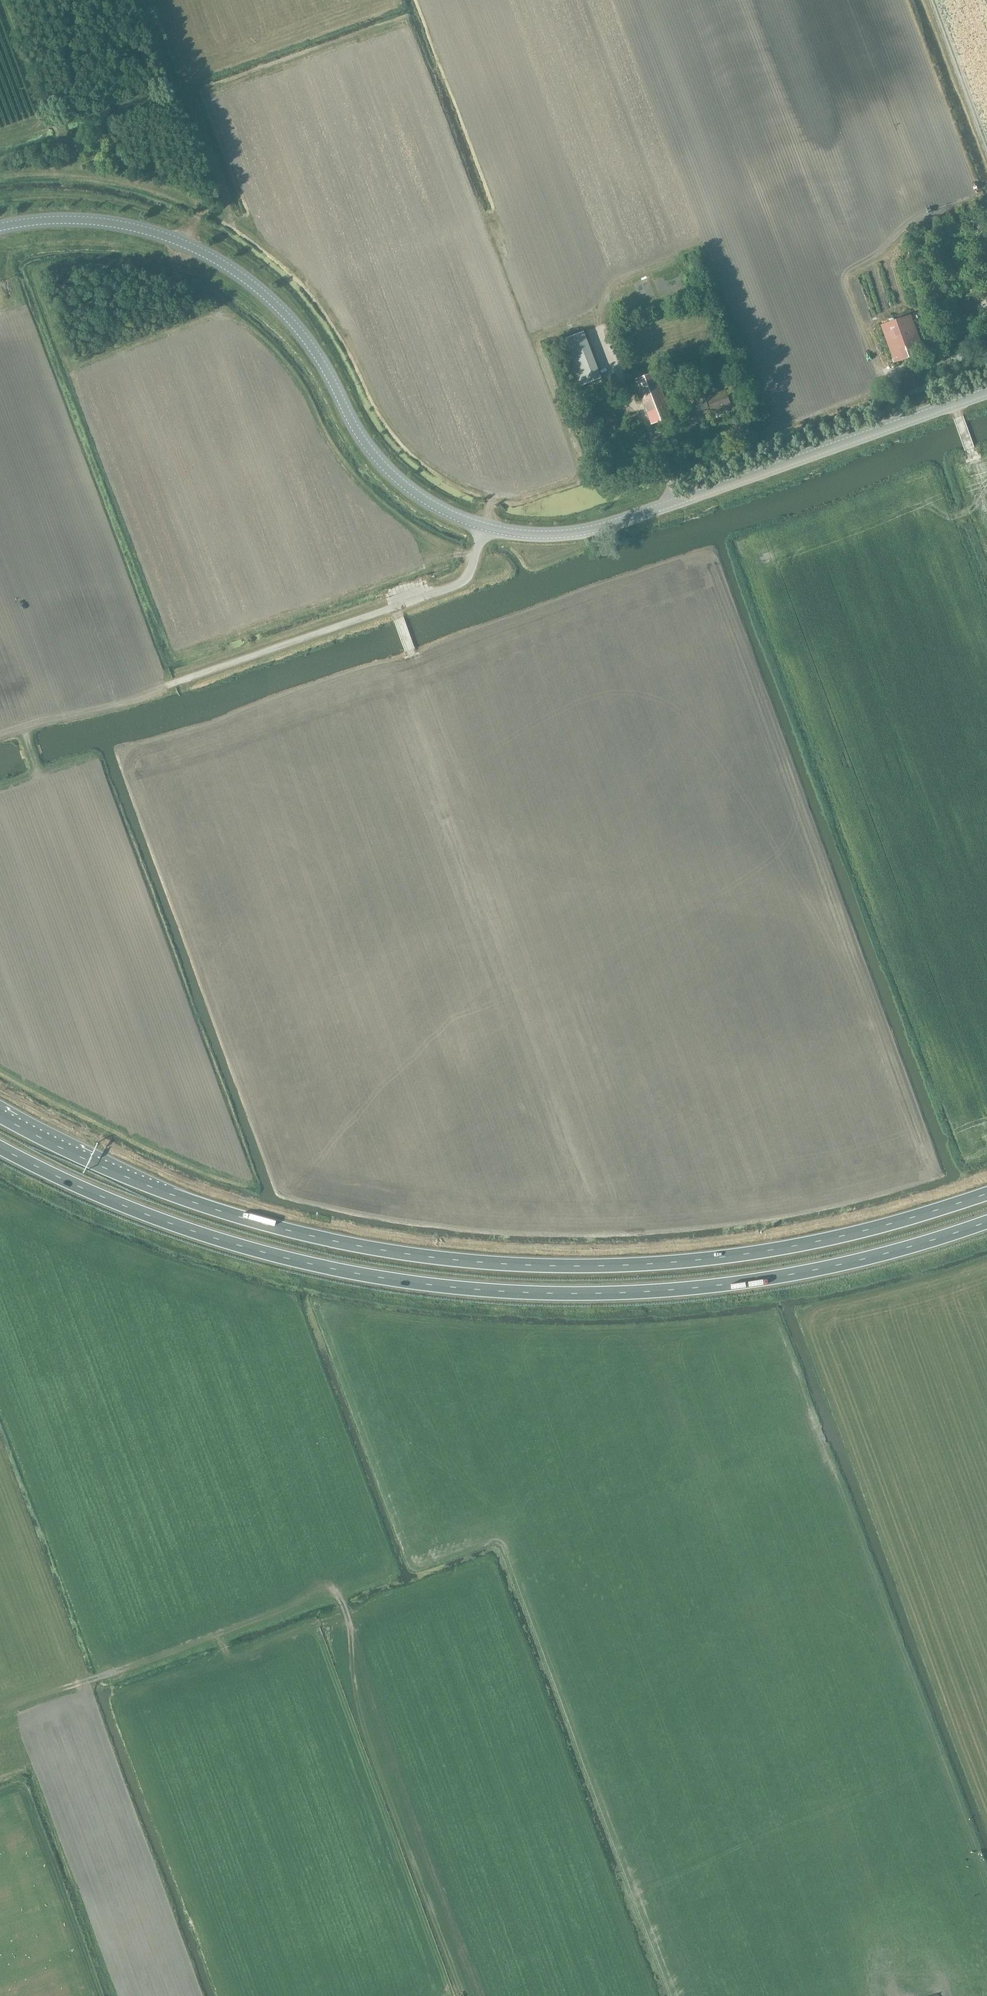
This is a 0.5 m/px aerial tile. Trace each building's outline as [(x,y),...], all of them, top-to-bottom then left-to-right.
[(881,325),(895,363),(925,352),(912,314),(881,325)] [(581,389),(604,381),(586,334),(563,342),(581,389)] [(635,379),(636,381),(652,424),(672,417),(655,372),(635,379)] [(708,407),(707,404),(709,403),(713,411),(731,405),(726,390),(707,397),(707,398),(705,399),(701,391),(691,395),(698,411),(708,407)]
